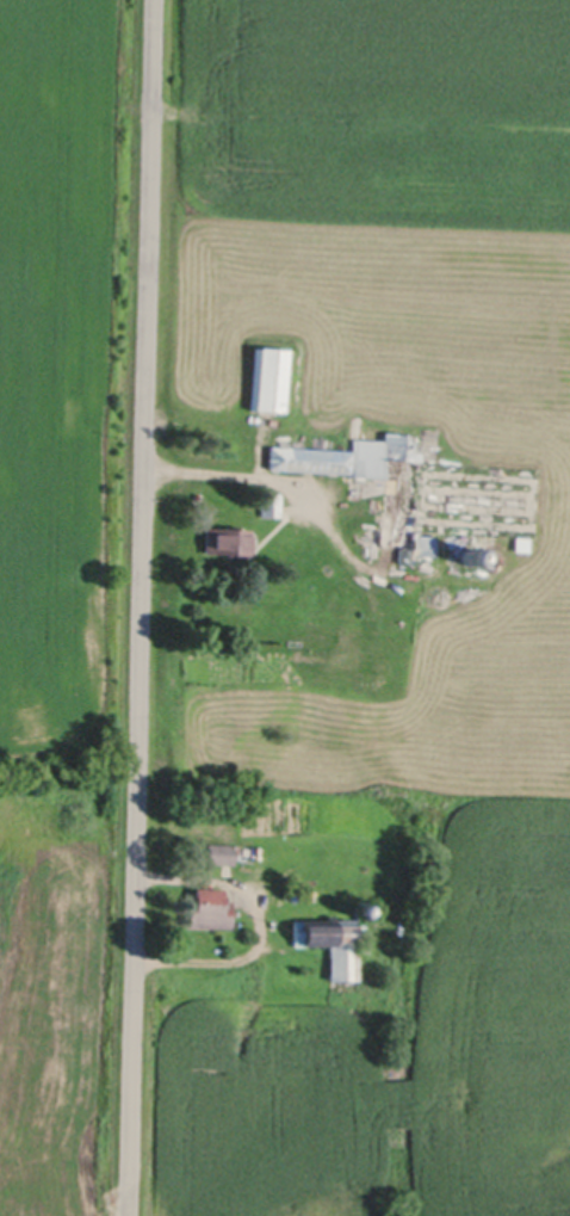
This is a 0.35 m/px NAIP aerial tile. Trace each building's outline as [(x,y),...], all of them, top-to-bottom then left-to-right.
[(290,347),(286,409),(253,408),(256,345),(290,347)] [(423,434),(423,439),(420,479),(416,530),(436,532),(434,553),(415,551),(413,551),(413,561),(399,560),(401,550),(378,549),(384,476),(352,473),(268,467),(271,443),(354,450),(355,434),(385,437),(385,434),(385,433),(386,431),(414,433),(423,434)] [(281,490),(281,516),(260,514),(261,490),(281,490)] [(248,527),(248,554),(204,554),(204,527),(248,527)] [(472,545),(473,545),(475,545),(476,547),(477,547),(478,548),(479,549),(481,550),(481,553),(481,554),(481,555),(481,556),(479,557),(478,558),(477,560),(476,561),(475,562),(473,562),(472,562),(470,562),(469,562),(467,561),(466,560),(465,560),(464,557),(464,556),(464,555),(463,554),(464,553),(464,550),(464,549),(465,548),(466,547),(467,547),(469,545),(470,545),(472,545)] [(235,844),(234,865),(207,864),(209,842),(235,844)] [(293,888),(295,889),(296,889),(297,890),(298,891),(298,893),(298,894),(298,895),(298,896),(297,897),(296,897),(295,899),(293,899),(292,899),(291,899),(291,897),(290,897),(289,896),(289,895),(289,894),(289,893),(289,891),(290,890),(291,889),(292,889),(293,888)] [(223,890),(223,901),(231,901),(231,930),(187,928),(188,900),(194,900),(194,889),(223,890)] [(361,901),(363,901),(364,902),(365,903),(366,903),(366,905),(367,906),(367,907),(367,908),(367,909),(367,911),(367,912),(366,912),(365,913),(364,914),(363,914),(361,914),(360,914),(359,914),(358,914),(357,913),(355,912),(354,911),(354,909),(354,908),(354,907),(354,906),(355,905),(355,903),(357,903),(358,902),(359,902),(360,901),(361,901)] [(353,918),(353,920),(353,945),(358,945),(358,979),(353,979),(329,979),(329,945),(302,945),(302,920),(334,920),(334,918),(353,918)]
